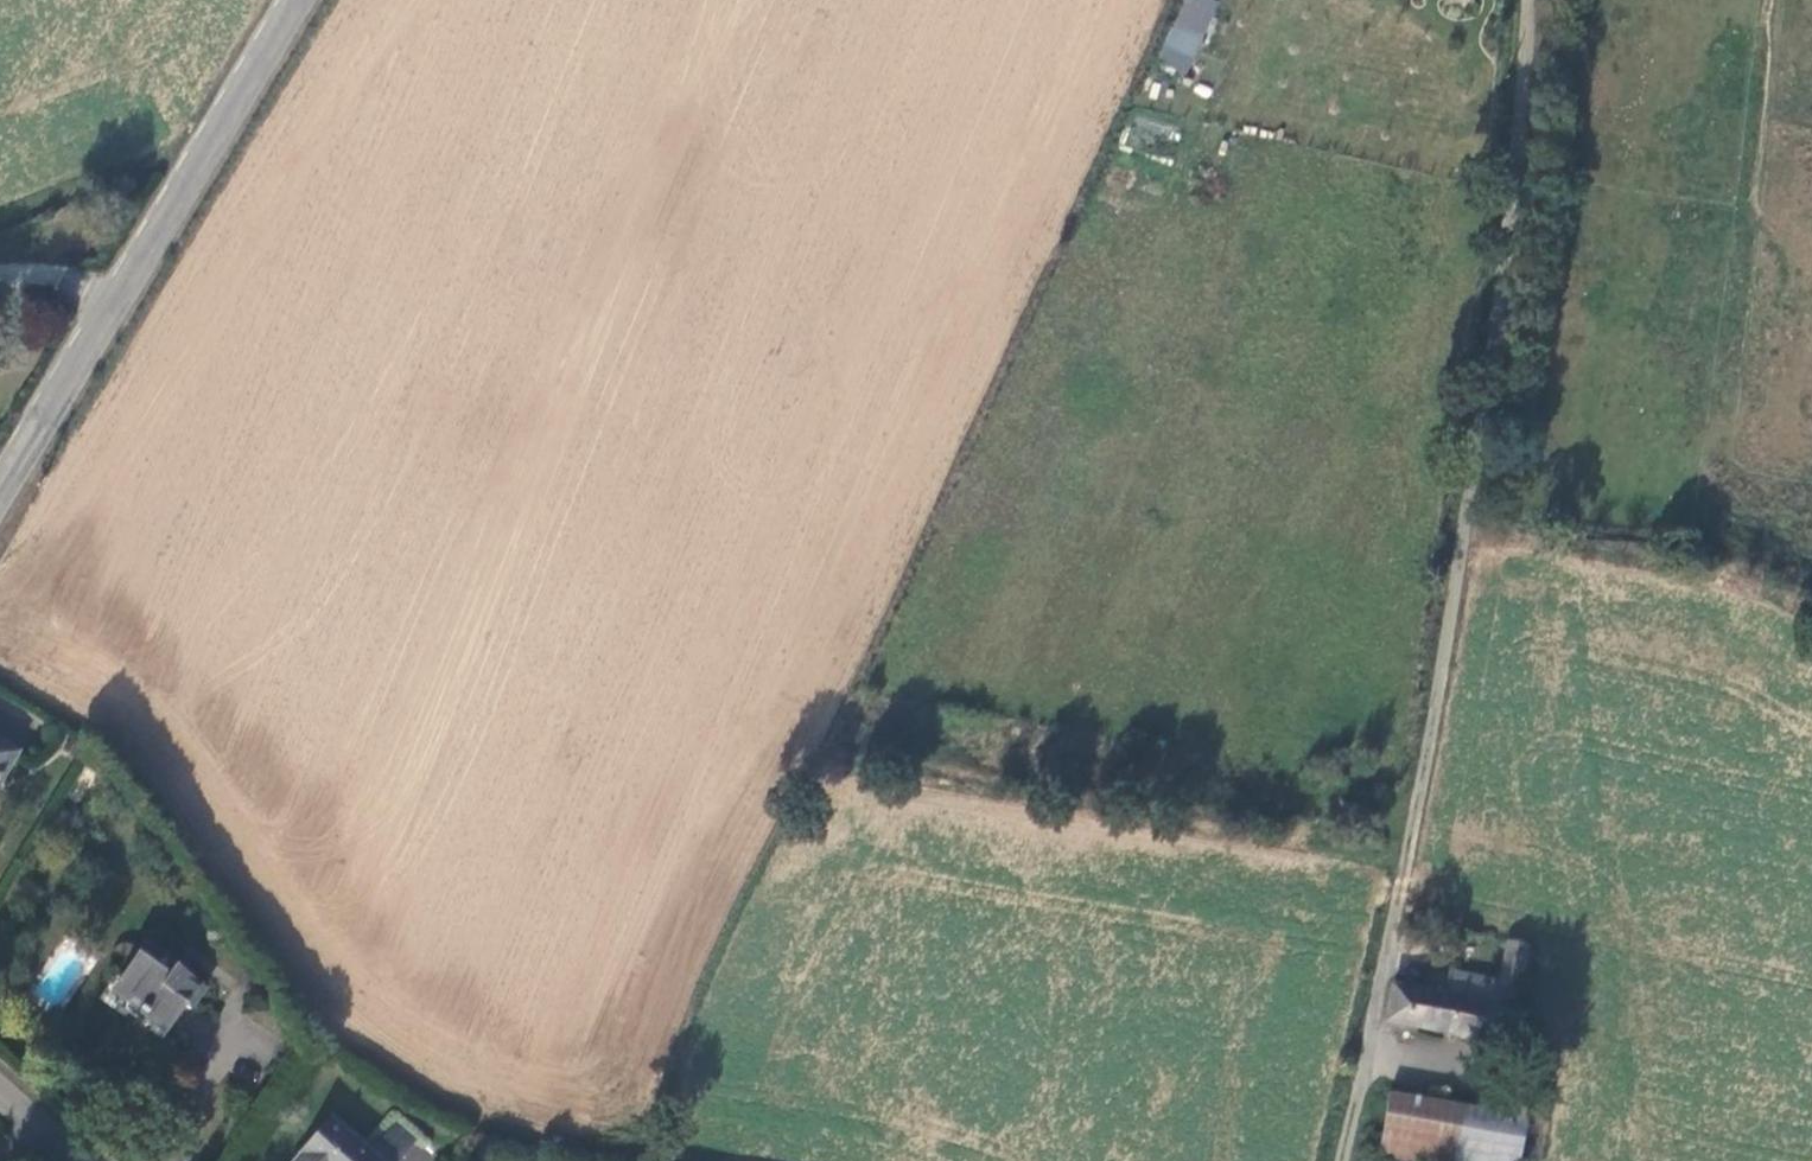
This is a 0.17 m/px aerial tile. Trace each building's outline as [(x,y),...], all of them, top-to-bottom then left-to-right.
[(1187,74),(1219,1),(1216,0),(1183,0),(1156,61),(1187,74)] [(0,740),(0,783),(19,752),(0,740)] [(1500,978),(1499,981),(1517,985),(1523,987),(1531,943),(1506,939),(1500,978)] [(194,1008),(210,985),(177,965),(181,960),(158,944),(148,957),(140,951),(128,968),(132,972),(123,987),(133,995),(129,1002),(146,1015),(151,1009),(172,1024),(186,1003),(194,1008)] [(1393,981),(1385,1020),(1489,1041),(1499,981),(1500,978),(1451,967),(1446,989),(1393,981)] [(1499,981),(1489,1041),(1524,1048),(1531,1011),(1512,1007),(1517,985),(1499,981)] [(1379,1157),(1404,1160),(1521,1160),(1529,1112),(1390,1089),(1379,1157)] [(336,1115),(295,1160),(390,1160),(336,1115)]
